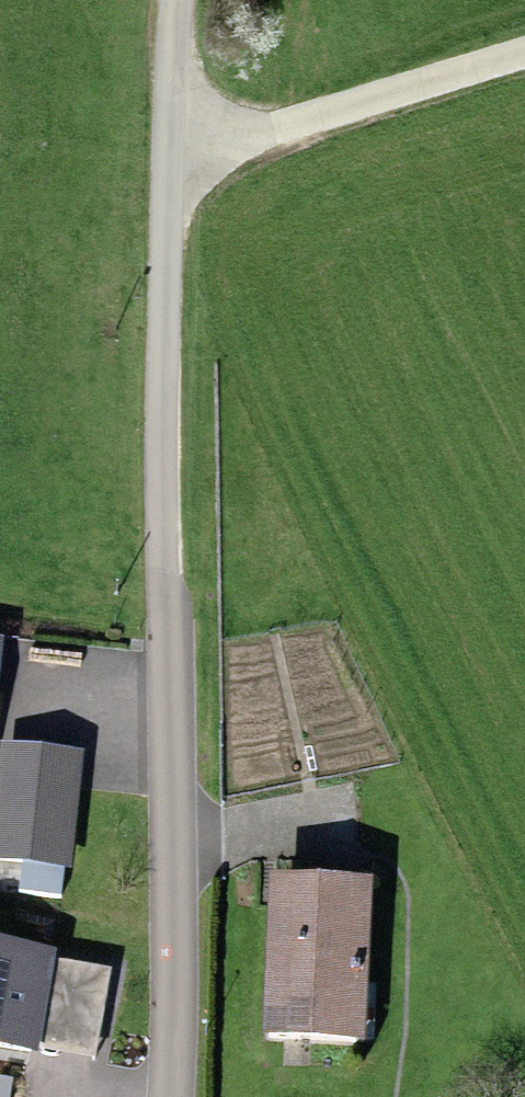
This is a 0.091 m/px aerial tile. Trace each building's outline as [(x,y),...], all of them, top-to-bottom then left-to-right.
[(0,811),(0,862),(64,869),(78,755),(7,747),(0,811)] [(270,894),(266,1045),(365,1047),(368,896),(270,894)] [(33,1052),(43,992),(106,1002),(111,969),(49,959),(51,948),(0,940),(0,1046),(33,1052)] [(43,992),(33,1052),(95,1062),(106,1002),(43,992)]
